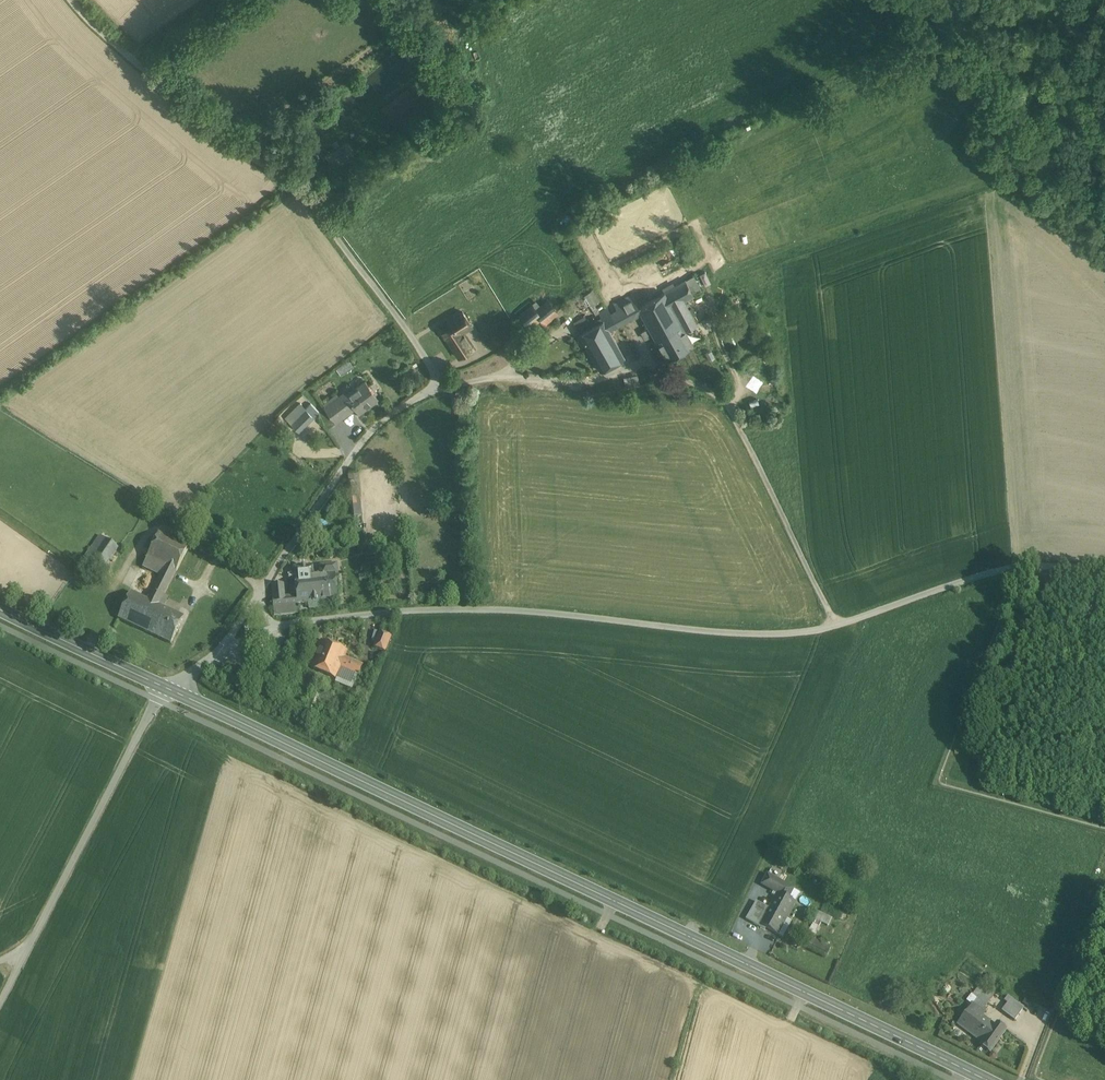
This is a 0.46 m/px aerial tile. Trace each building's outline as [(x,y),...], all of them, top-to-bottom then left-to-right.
[(382,4),(380,0),(364,0),(370,11),(382,4)] [(348,166),(342,152),(329,157),(335,172),(348,166)] [(686,281),(639,307),(632,295),(631,295),(641,314),(649,328),(653,335),(655,338),(682,324),(686,331),(697,324),(684,301),(694,295),(694,296),(702,292),(693,276),(686,281)] [(588,306),(598,301),(593,289),(583,294),(588,306)] [(631,295),(621,301),(631,319),(641,314),(631,295)] [(540,308),(536,311),(541,318),(546,323),(558,313),(548,301),(540,308)] [(621,301),(615,304),(625,322),(631,319),(621,301)] [(536,303),(521,315),(530,327),(541,318),(536,311),(540,308),(536,303)] [(615,304),(599,313),(604,321),(609,331),(625,322),(615,304)] [(463,312),(447,322),(446,321),(438,326),(446,338),(446,337),(460,358),(474,349),(461,328),(469,322),(463,312)] [(604,321),(580,334),(600,371),(624,358),(609,331),(604,321)] [(682,324),(655,338),(666,360),(693,345),(686,331),(682,324)] [(649,328),(642,332),(646,339),(653,335),(649,328)] [(627,381),(631,380),(633,385),(639,383),(636,375),(626,378),(627,381)] [(345,393),(325,408),(335,422),(355,407),(359,412),(378,398),(372,390),(366,381),(347,395),(345,393)] [(301,403),(286,418),(292,424),(307,410),(301,403)] [(307,410),(292,424),(299,431),(313,417),(307,410)] [(348,477),(353,514),(362,513),(358,476),(348,477)] [(189,548),(159,533),(148,556),(177,571),(189,548)] [(101,535),(80,563),(99,576),(118,548),(101,535)] [(161,575),(148,600),(162,606),(163,607),(168,597),(164,595),(177,571),(148,556),(143,566),(161,575)] [(296,577),(295,577),(295,578),(297,597),(298,603),(338,599),(335,573),(337,573),(337,564),(321,565),(322,575),(313,575),(296,577)] [(295,567),(296,577),(313,575),(312,565),(295,567)] [(273,584),(274,599),(284,598),(283,584),(273,584)] [(148,600),(131,591),(118,617),(150,632),(162,606),(148,600)] [(284,598),(274,599),(273,599),(275,615),(299,612),(298,603),(297,597),(293,598),(284,598)] [(163,607),(162,606),(150,632),(171,643),(184,617),(163,607)] [(392,637),(380,632),(373,647),(386,652),(392,637)] [(346,651),(323,642),(313,667),(336,676),(341,665),(345,655),(346,651)] [(369,665),(345,655),(341,665),(365,675),(369,665)] [(315,687),(306,708),(314,711),(322,691),(315,687)] [(769,908),(759,924),(760,925),(777,935),(783,938),(792,922),(786,918),(800,894),(768,875),(763,884),(777,893),(769,908)] [(756,901),(746,919),(759,927),(760,925),(759,924),(769,908),(756,901)] [(819,910),(815,919),(821,921),(827,925),(832,916),(819,910)] [(815,919),(808,932),(814,935),(821,921),(815,919)] [(831,947),(807,935),(803,941),(828,953),(831,947)] [(997,987),(989,981),(985,987),(994,993),(997,987)] [(980,983),(971,993),(976,997),(973,1001),(983,1008),(994,993),(985,987),(980,983)] [(1023,1006),(1007,994),(1003,999),(1007,1001),(1001,1009),(1014,1018),(1023,1006)] [(1020,995),(1016,1000),(1025,1006),(1028,1001),(1020,995)] [(973,1001),(957,1023),(981,1040),(992,1025),(980,1017),(985,1010),(983,1008),(973,1001)] [(1043,1005),(1037,1003),(1034,1010),(1040,1013),(1043,1005)] [(981,1040),(979,1043),(990,1051),(1006,1027),(996,1020),(992,1025),(981,1040)]
